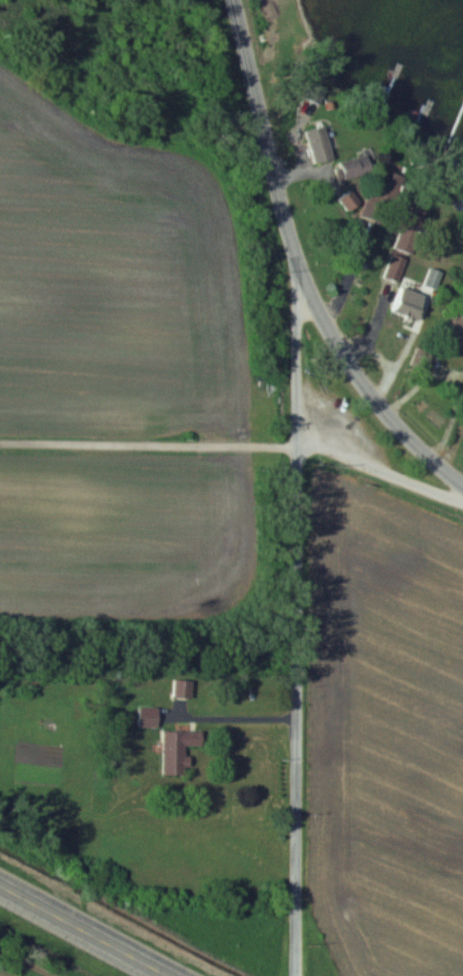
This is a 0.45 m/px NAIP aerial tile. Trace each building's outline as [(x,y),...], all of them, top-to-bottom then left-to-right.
[(301,96),(318,104),(325,88),(308,81),(301,96)] [(304,130),(313,163),(332,158),(322,124),(304,130)] [(332,164),(338,181),(370,171),(364,154),(332,164)] [(356,222),(371,230),(399,178),(384,170),(356,222)] [(337,198),(347,211),(359,202),(350,189),(337,198)] [(380,276),(398,283),(426,209),(408,202),(380,276)] [(406,317),(422,303),(407,285),(391,299),(406,317)] [(454,308),(443,343),(462,349),(462,311),(454,308)] [(190,698),(190,679),(172,679),(172,697),(190,698)] [(156,725),(156,706),(136,706),(136,725),(156,725)] [(197,745),(197,730),(161,730),(161,775),(185,775),(185,745),(197,745)]
